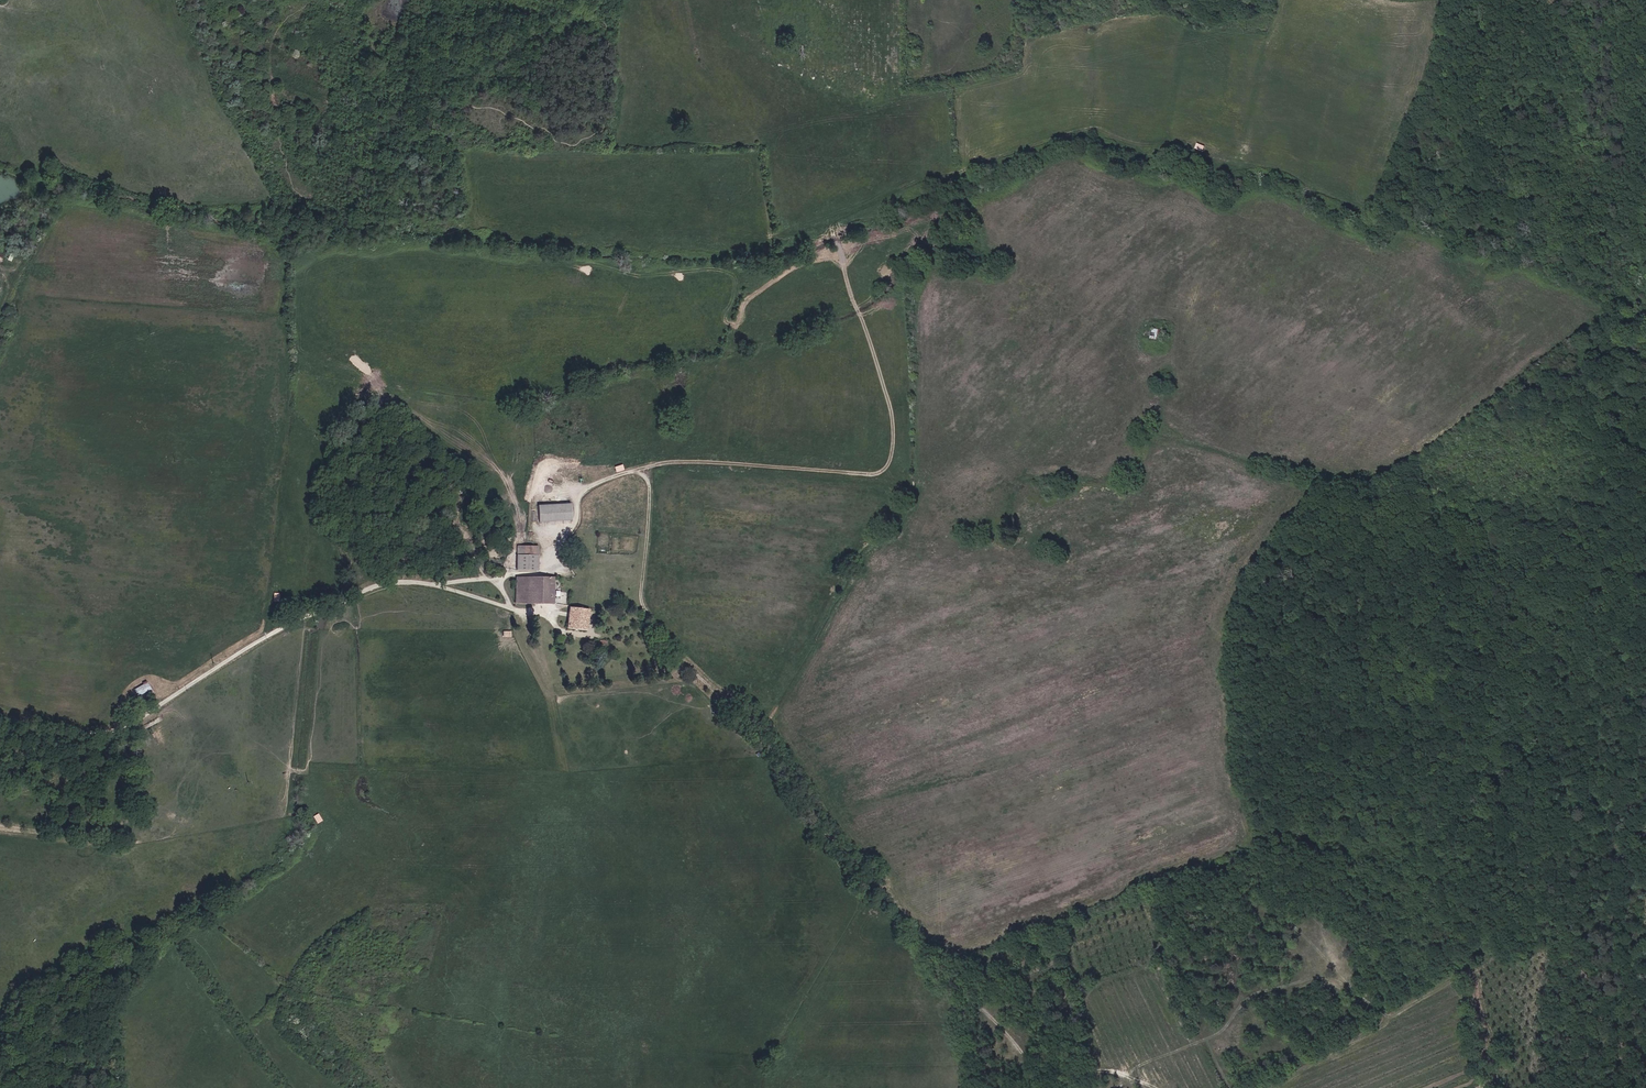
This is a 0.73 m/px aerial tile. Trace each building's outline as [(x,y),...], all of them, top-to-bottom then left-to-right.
[(1153,328),(1152,339),(1159,339),(1160,328),(1153,328)] [(572,521),(571,504),(537,506),(538,522),(572,521)] [(537,571),(538,547),(517,546),(516,570),(537,571)] [(554,605),(554,578),(516,577),(516,604),(554,605)] [(586,631),(588,609),(569,608),(567,628),(586,631)] [(137,694),(152,691),(150,683),(135,686),(137,694)]
